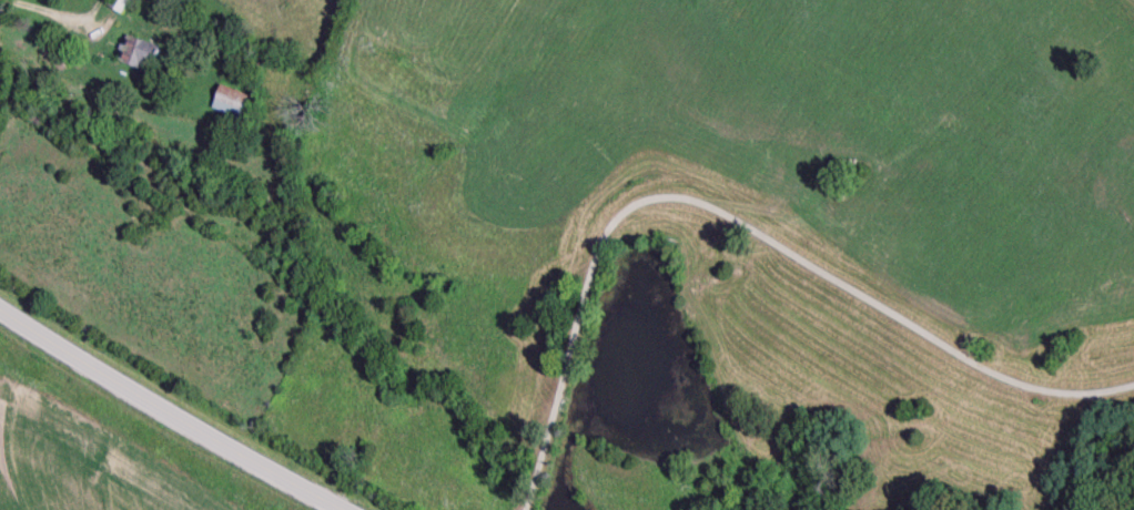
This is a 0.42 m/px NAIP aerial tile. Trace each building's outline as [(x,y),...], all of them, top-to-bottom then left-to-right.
[(122,15),(129,0),(114,0),(110,8),(122,15)] [(153,76),(163,48),(128,36),(118,63),(153,76)] [(211,109),(245,124),(256,103),(221,87),(211,109)]
